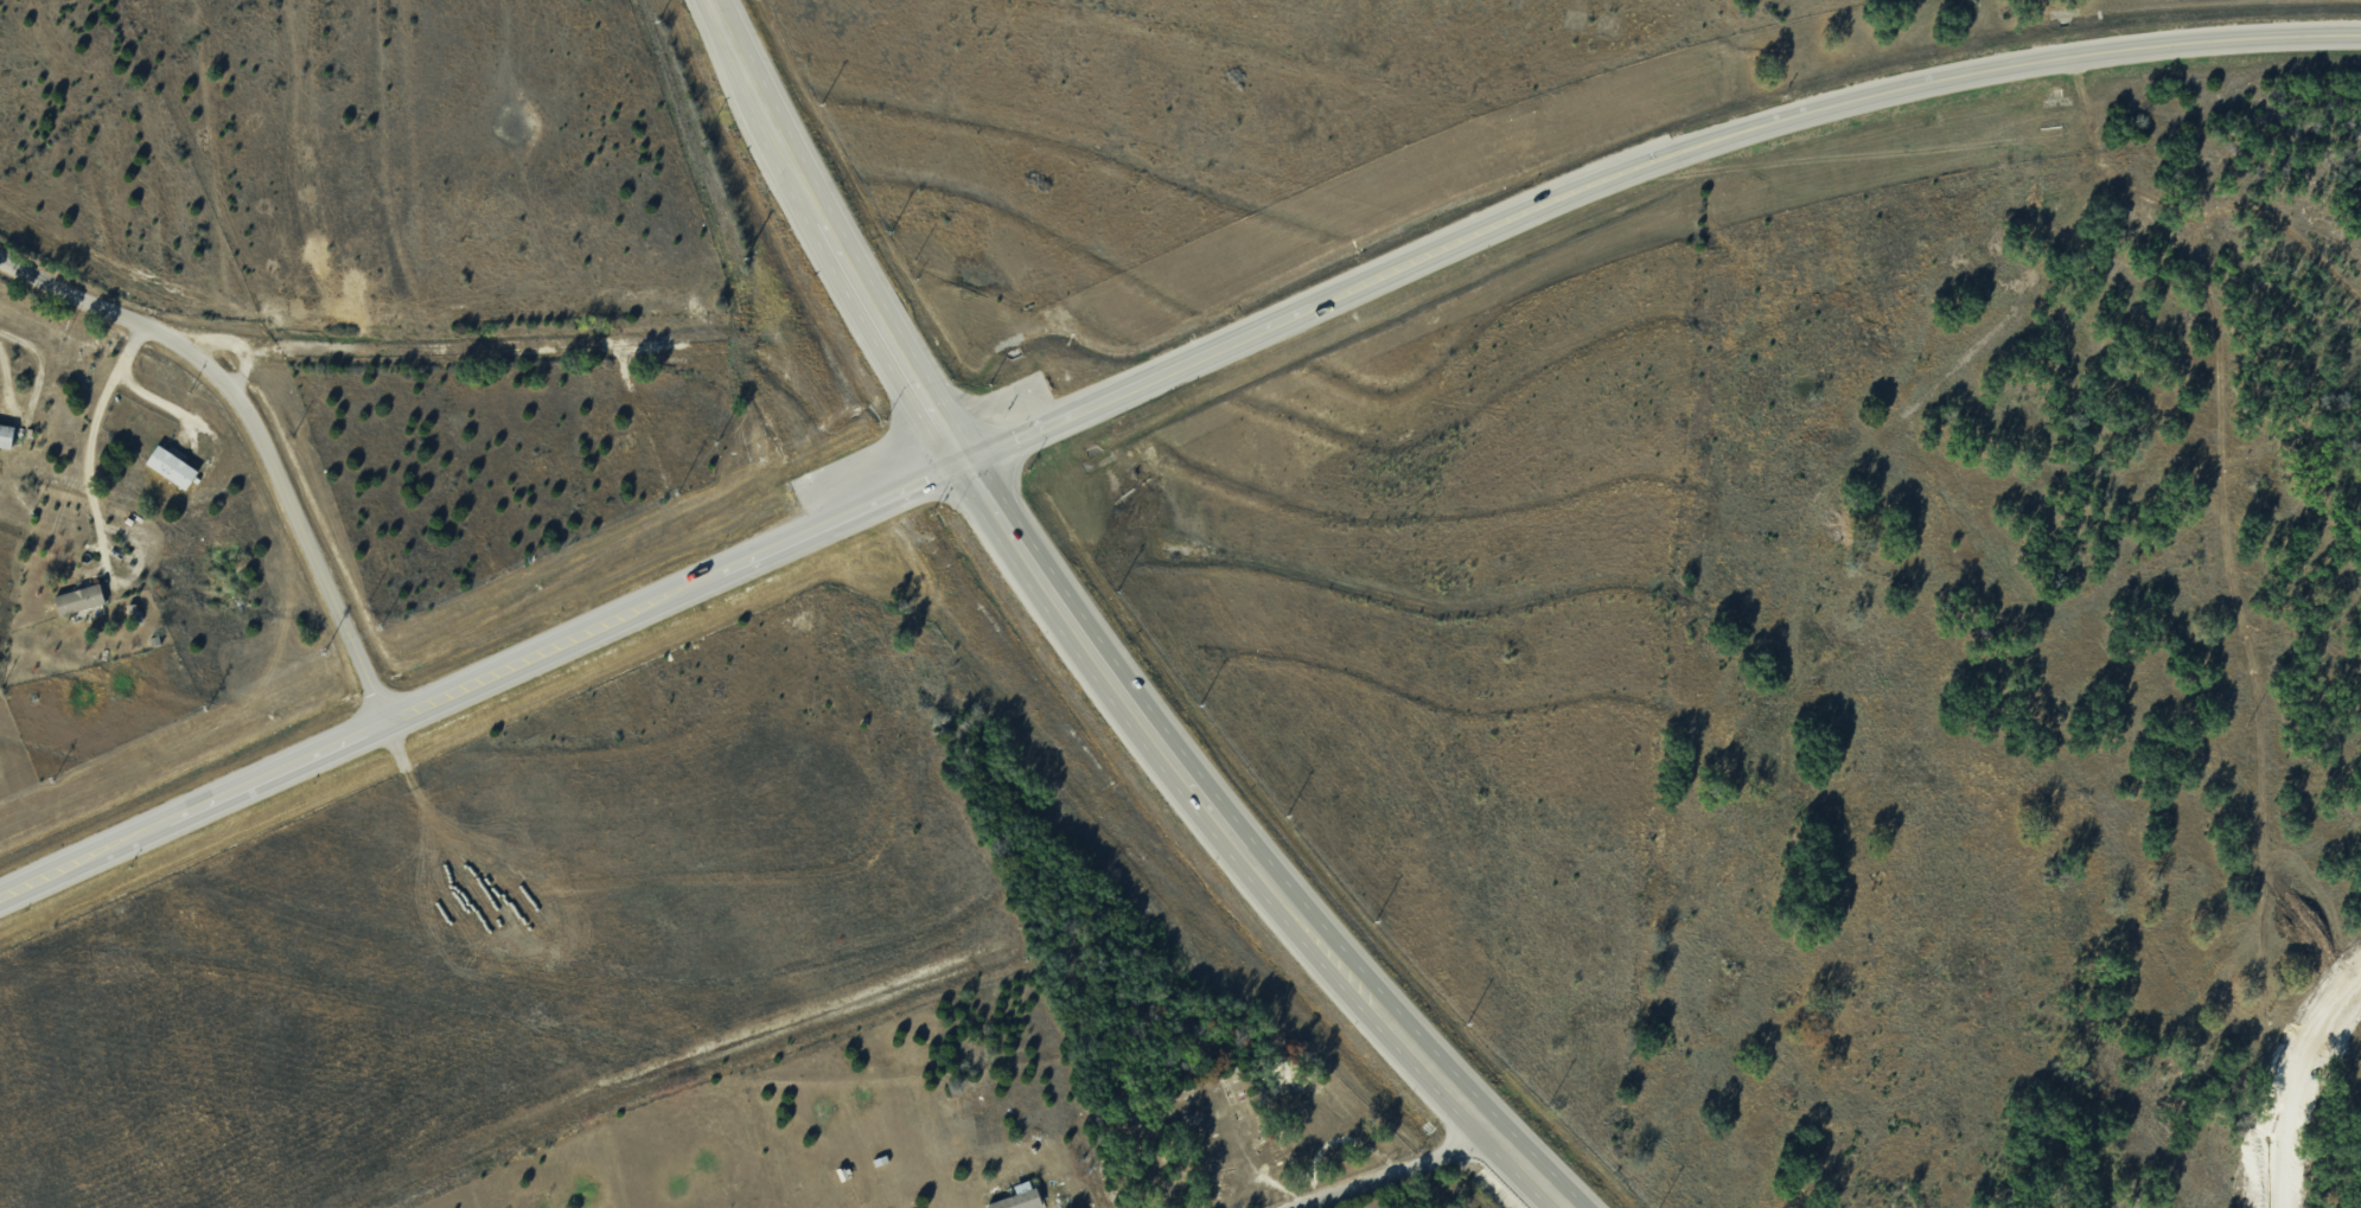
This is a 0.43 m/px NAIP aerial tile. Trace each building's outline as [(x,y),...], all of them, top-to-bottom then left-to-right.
[(15,426),(0,424),(0,447),(11,449),(15,426)] [(198,470),(158,444),(146,463),(186,489),(198,470)] [(54,596),(60,616),(105,602),(100,583),(54,596)] [(988,1207),(1037,1207),(1042,1206),(1033,1179),(1013,1185),(1016,1194),(987,1203),(988,1207)]
